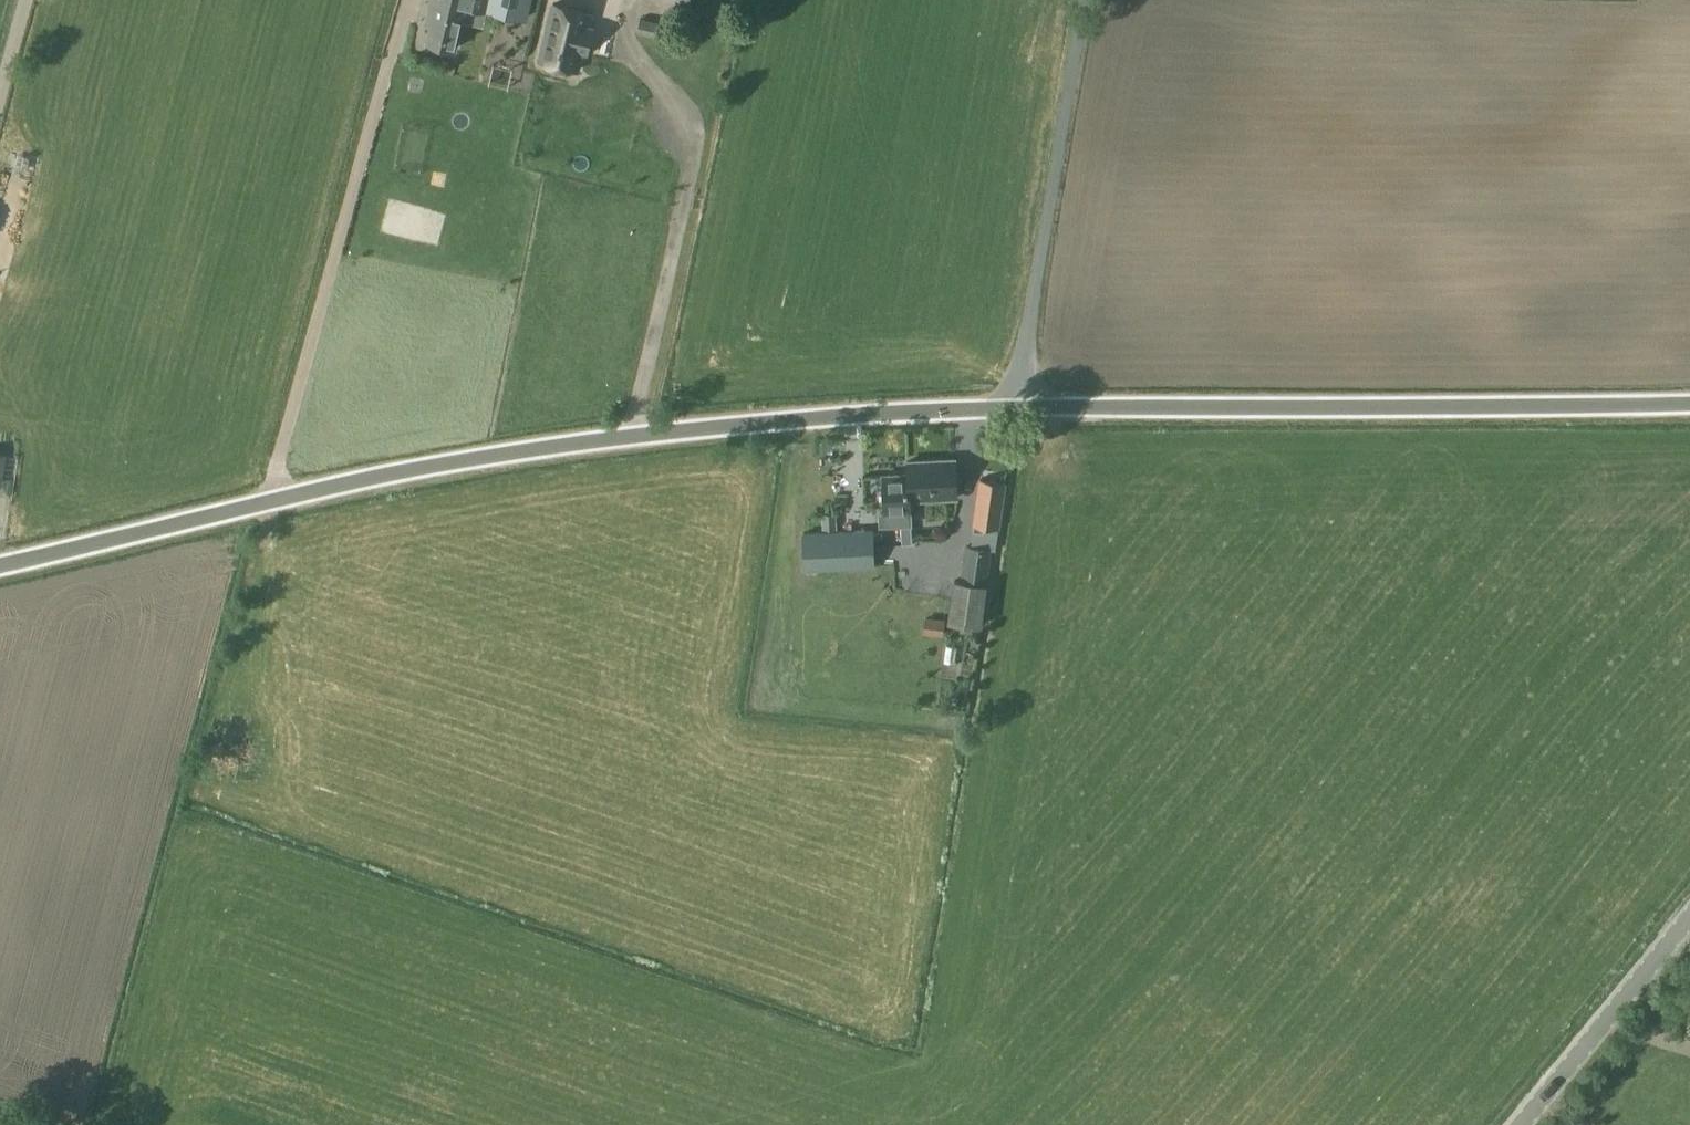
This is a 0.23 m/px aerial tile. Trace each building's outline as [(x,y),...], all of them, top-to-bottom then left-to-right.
[(426,21),(431,23),(427,41),(455,48),(465,7),(487,12),(487,11),(490,0),(431,0),(426,21)] [(531,0),(490,0),(487,11),(527,20),(531,0)] [(587,9),(558,2),(543,63),(572,70),(577,51),(588,54),(594,26),(584,23),(587,9)] [(674,39),(676,23),(641,17),(637,32),(674,39)] [(959,496),(958,458),(910,460),(910,472),(892,473),(894,510),(913,509),(913,498),(959,496)] [(978,479),(972,525),(999,529),(1006,482),(978,479)] [(834,528),(837,528),(836,513),(833,513),(822,513),(823,529),(834,528)] [(805,569),(874,566),(873,530),(803,533),(805,569)] [(951,579),(949,598),(954,599),(950,621),(982,625),(991,550),(964,547),(961,580),(951,579)] [(925,722),(940,603),(904,598),(899,630),(914,632),(902,719),(925,722)]
